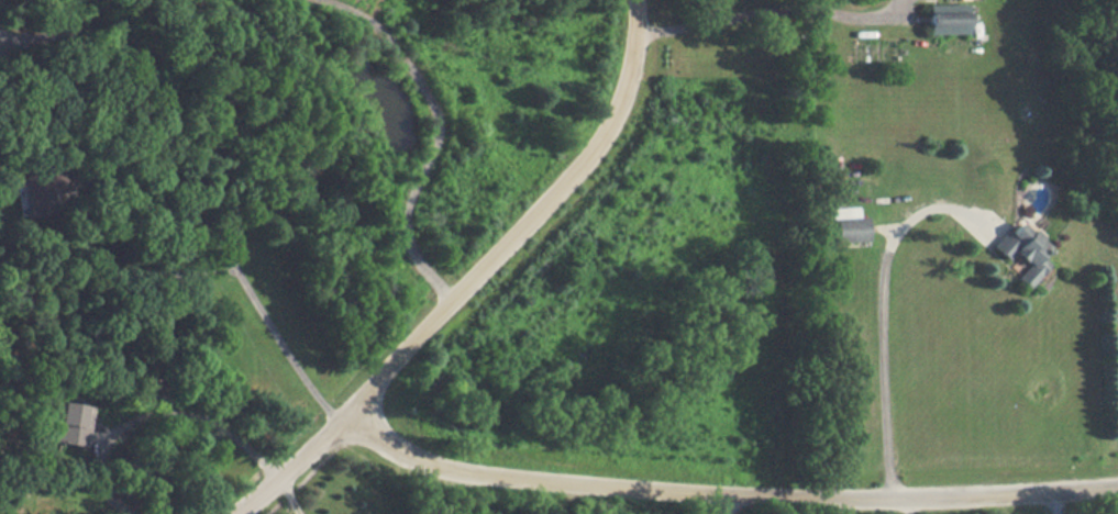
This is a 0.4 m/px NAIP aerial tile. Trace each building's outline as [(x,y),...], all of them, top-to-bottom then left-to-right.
[(966,3),(927,4),(928,34),(967,33),(966,3)] [(13,174),(18,216),(51,212),(49,196),(61,195),(58,169),(13,174)] [(836,241),(868,240),(867,216),(858,216),(858,206),(830,208),(830,218),(835,218),(836,241)] [(990,246),(1003,259),(1010,252),(1024,265),(1012,278),(1024,288),(1047,264),(1037,254),(1045,245),(1016,218),(990,246)] [(91,406),(61,400),(53,440),(83,446),(91,406)]
